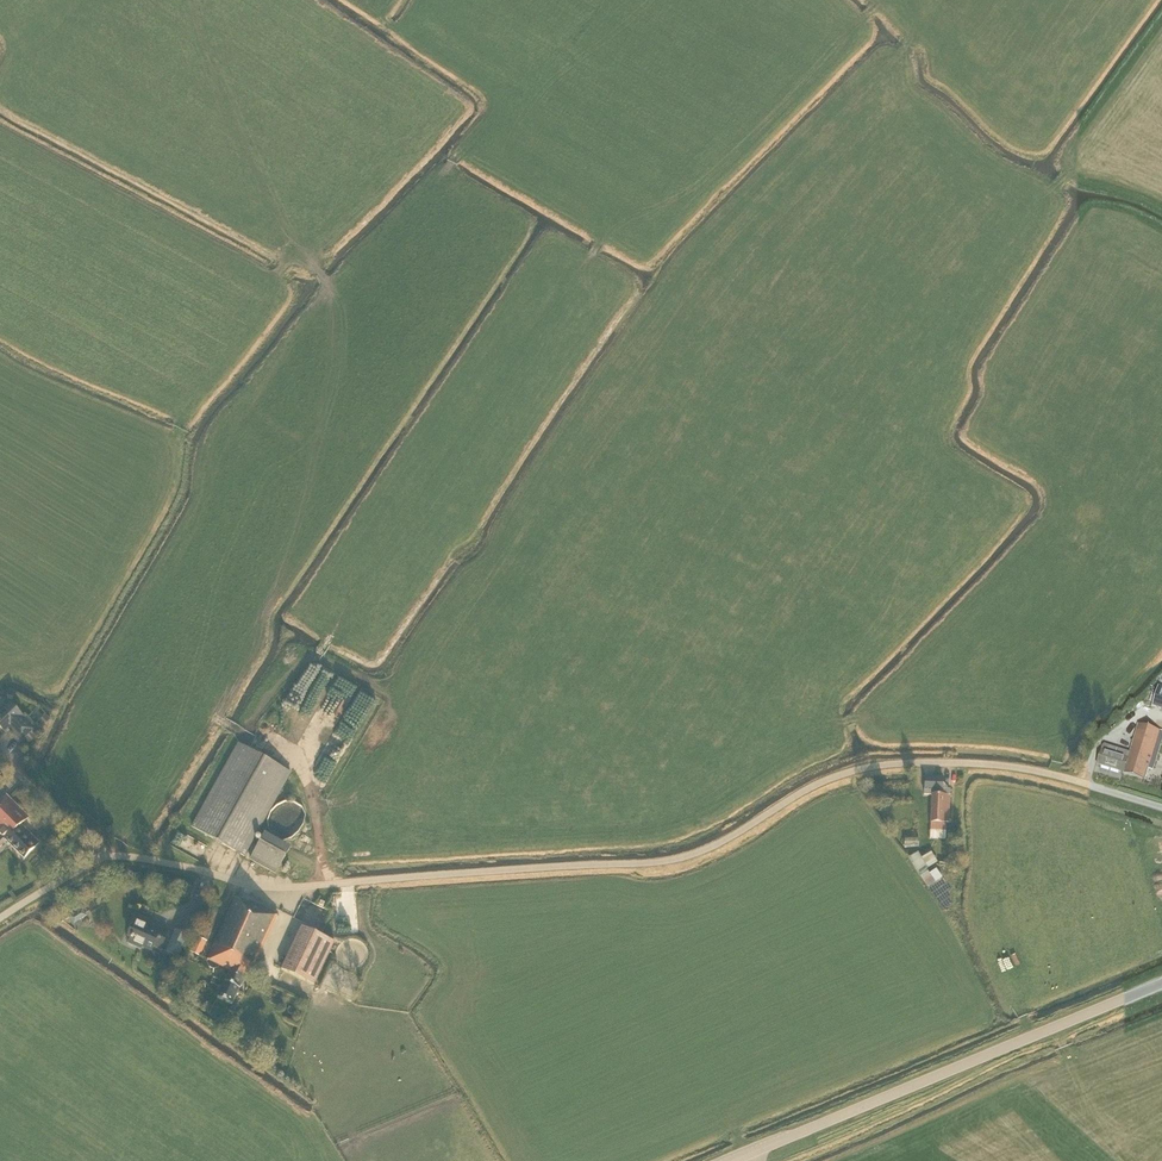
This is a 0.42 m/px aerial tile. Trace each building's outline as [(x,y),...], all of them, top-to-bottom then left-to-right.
[(1161,708),(1161,688),(1159,687),(1153,705),(1161,708)] [(14,732),(13,733),(22,741),(34,730),(22,717),(23,716),(11,704),(0,715),(0,727),(5,733),(11,728),(14,732)] [(51,716),(41,706),(32,715),(42,725),(51,716)] [(1097,764),(1145,779),(1149,768),(1153,769),(1160,745),(1153,743),(1160,726),(1140,712),(1131,722),(1143,732),(1140,739),(1138,738),(1134,748),(1132,748),(1130,752),(1105,744),(1103,746),(1097,764)] [(193,827),(219,842),(245,856),(291,773),(239,744),(193,827)] [(933,795),(931,822),(932,822),(931,830),(946,830),(946,823),(949,823),(950,790),(943,789),(944,778),(925,777),(924,795),(933,795)] [(0,848),(6,842),(25,858),(39,843),(20,826),(27,818),(4,797),(0,801),(0,848)] [(276,874),(290,848),(265,834),(251,860),(276,874)] [(906,837),(907,847),(921,846),(921,836),(906,837)] [(936,869),(930,873),(926,866),(933,861),(928,853),(922,857),(919,853),(910,858),(917,870),(929,886),(942,877),(936,869)] [(218,998),(232,1005),(246,978),(247,979),(278,915),(248,901),(247,903),(236,898),(208,960),(209,960),(207,963),(209,968),(214,970),(219,968),(220,966),(231,971),(218,998)] [(76,923),(88,916),(84,907),(71,914),(76,923)] [(148,921),(138,916),(129,937),(132,938),(130,943),(141,949),(142,946),(148,949),(153,951),(156,947),(161,949),(168,933),(147,924),(148,921)] [(177,954),(187,932),(177,927),(166,949),(177,954)] [(282,970),(314,986),(335,942),(302,927),(282,970)] [(198,937),(190,952),(200,957),(207,942),(198,937)]
